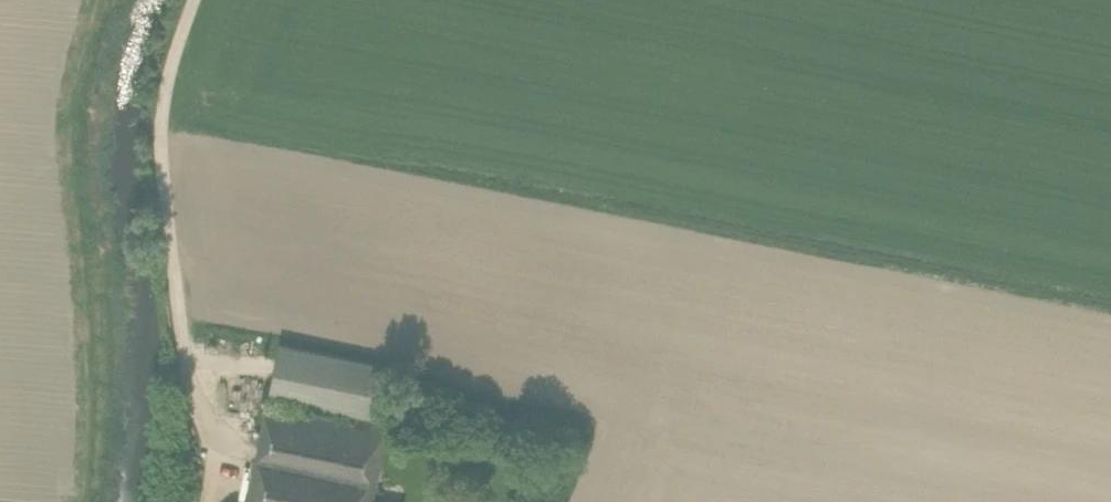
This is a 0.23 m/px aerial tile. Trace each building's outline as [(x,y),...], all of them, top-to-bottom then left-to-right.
[(280,341),(268,395),(377,417),(388,363),(280,341)] [(373,499),(388,423),(267,398),(246,501),(387,501),(373,499)]
